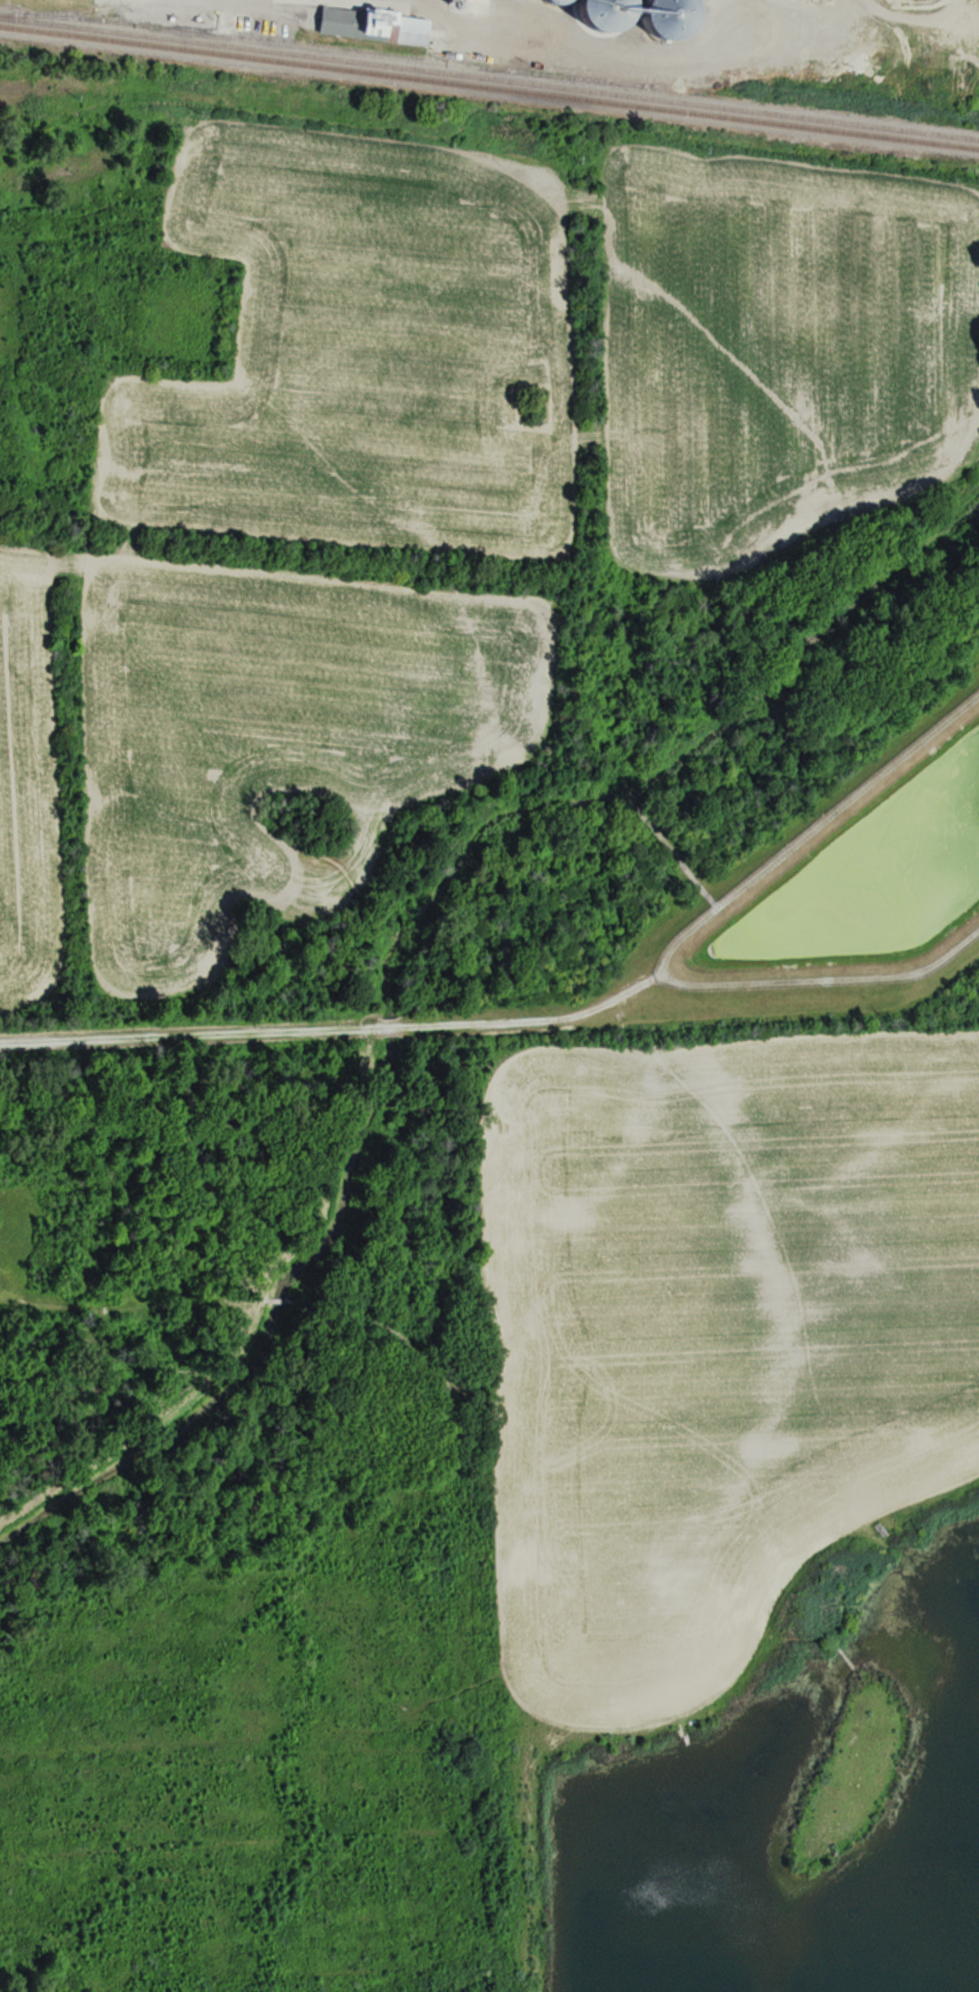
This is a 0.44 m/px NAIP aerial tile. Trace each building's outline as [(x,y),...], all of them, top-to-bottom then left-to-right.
[(627,0),(573,0),(601,31),(631,4),(627,0)] [(651,41),(688,27),(678,0),(636,0),(651,41)] [(404,43),(408,16),(359,9),(356,30),(353,29),(352,36),(404,43)]
